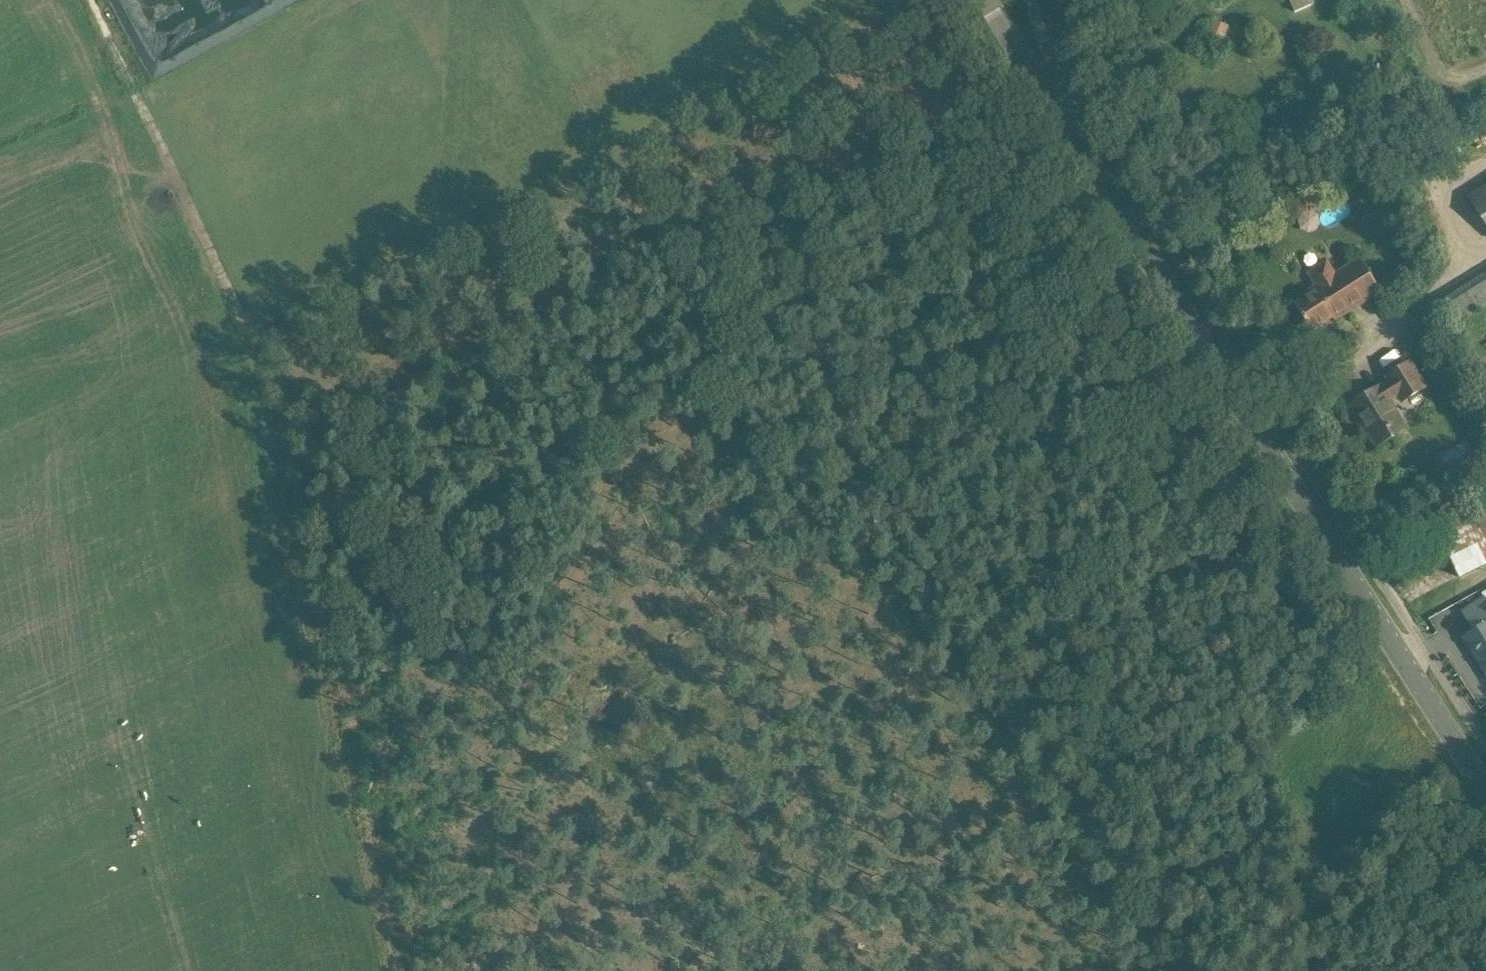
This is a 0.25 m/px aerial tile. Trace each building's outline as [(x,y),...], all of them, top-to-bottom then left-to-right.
[(1296,11),(1316,2),(1315,0),(1291,0),(1296,11)] [(1469,198),(1485,226),(1485,167),(1474,174),(1483,189),(1469,198)] [(1311,209),(1308,193),(1295,196),(1298,211),(1311,209)] [(1295,304),(1312,331),(1333,317),(1335,321),(1382,292),(1360,258),(1338,272),(1332,263),(1311,277),(1318,289),(1295,304)] [(1457,325),(1485,309),(1485,279),(1444,302),(1457,325)] [(1384,386),(1392,399),(1399,394),(1403,402),(1426,388),(1410,362),(1387,376),(1391,381),(1384,386)] [(1364,424),(1378,446),(1406,428),(1380,387),(1354,403),(1366,423),(1364,424)] [(1459,577),(1485,563),(1485,497),(1461,511),(1433,526),(1459,577)] [(1450,612),(1455,619),(1464,613),(1475,631),(1466,637),(1485,670),(1485,592),(1450,612)]
